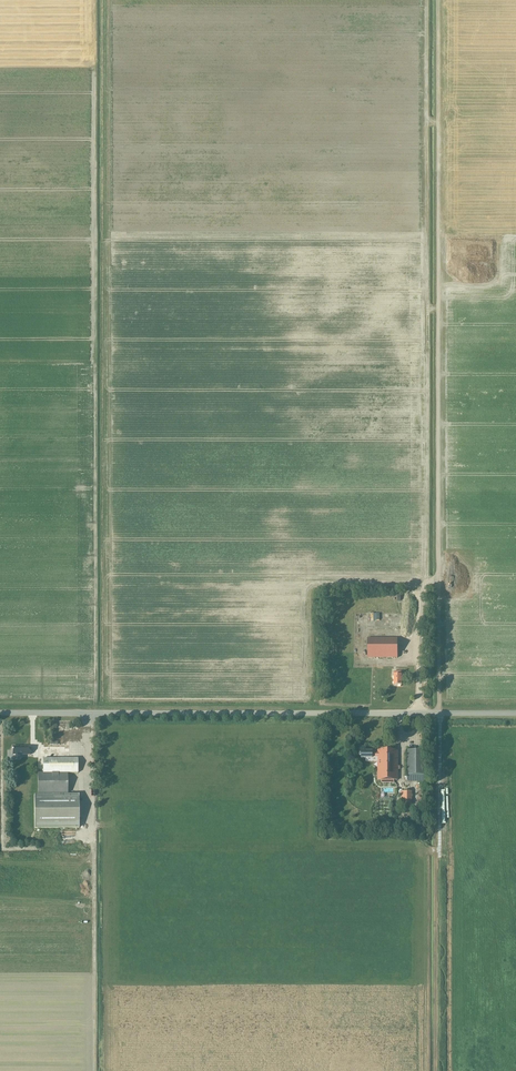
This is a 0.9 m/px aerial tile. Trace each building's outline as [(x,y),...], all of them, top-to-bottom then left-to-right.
[(367,658),(397,658),(397,638),(367,638),(367,658)] [(394,675),(394,686),(401,686),(401,681),(403,681),(403,675),(401,675),(401,672),(394,672),(394,675)] [(12,746),(12,755),(30,755),(30,746),(12,746)] [(69,758),(69,746),(33,746),(33,758),(43,758),(43,773),(38,773),(38,795),(34,795),(34,828),(79,828),(79,794),(68,794),(67,772),(78,772),(78,758),(69,758)] [(372,751),(366,751),(366,747),(360,747),(360,756),(361,756),(361,758),(372,758),(372,757),(378,757),(378,780),(397,780),(397,751),(378,751),(378,752),(372,752),(372,751)] [(407,775),(424,775),(424,750),(407,750),(407,775)] [(412,805),(412,792),(401,791),(400,805),(412,805)]
